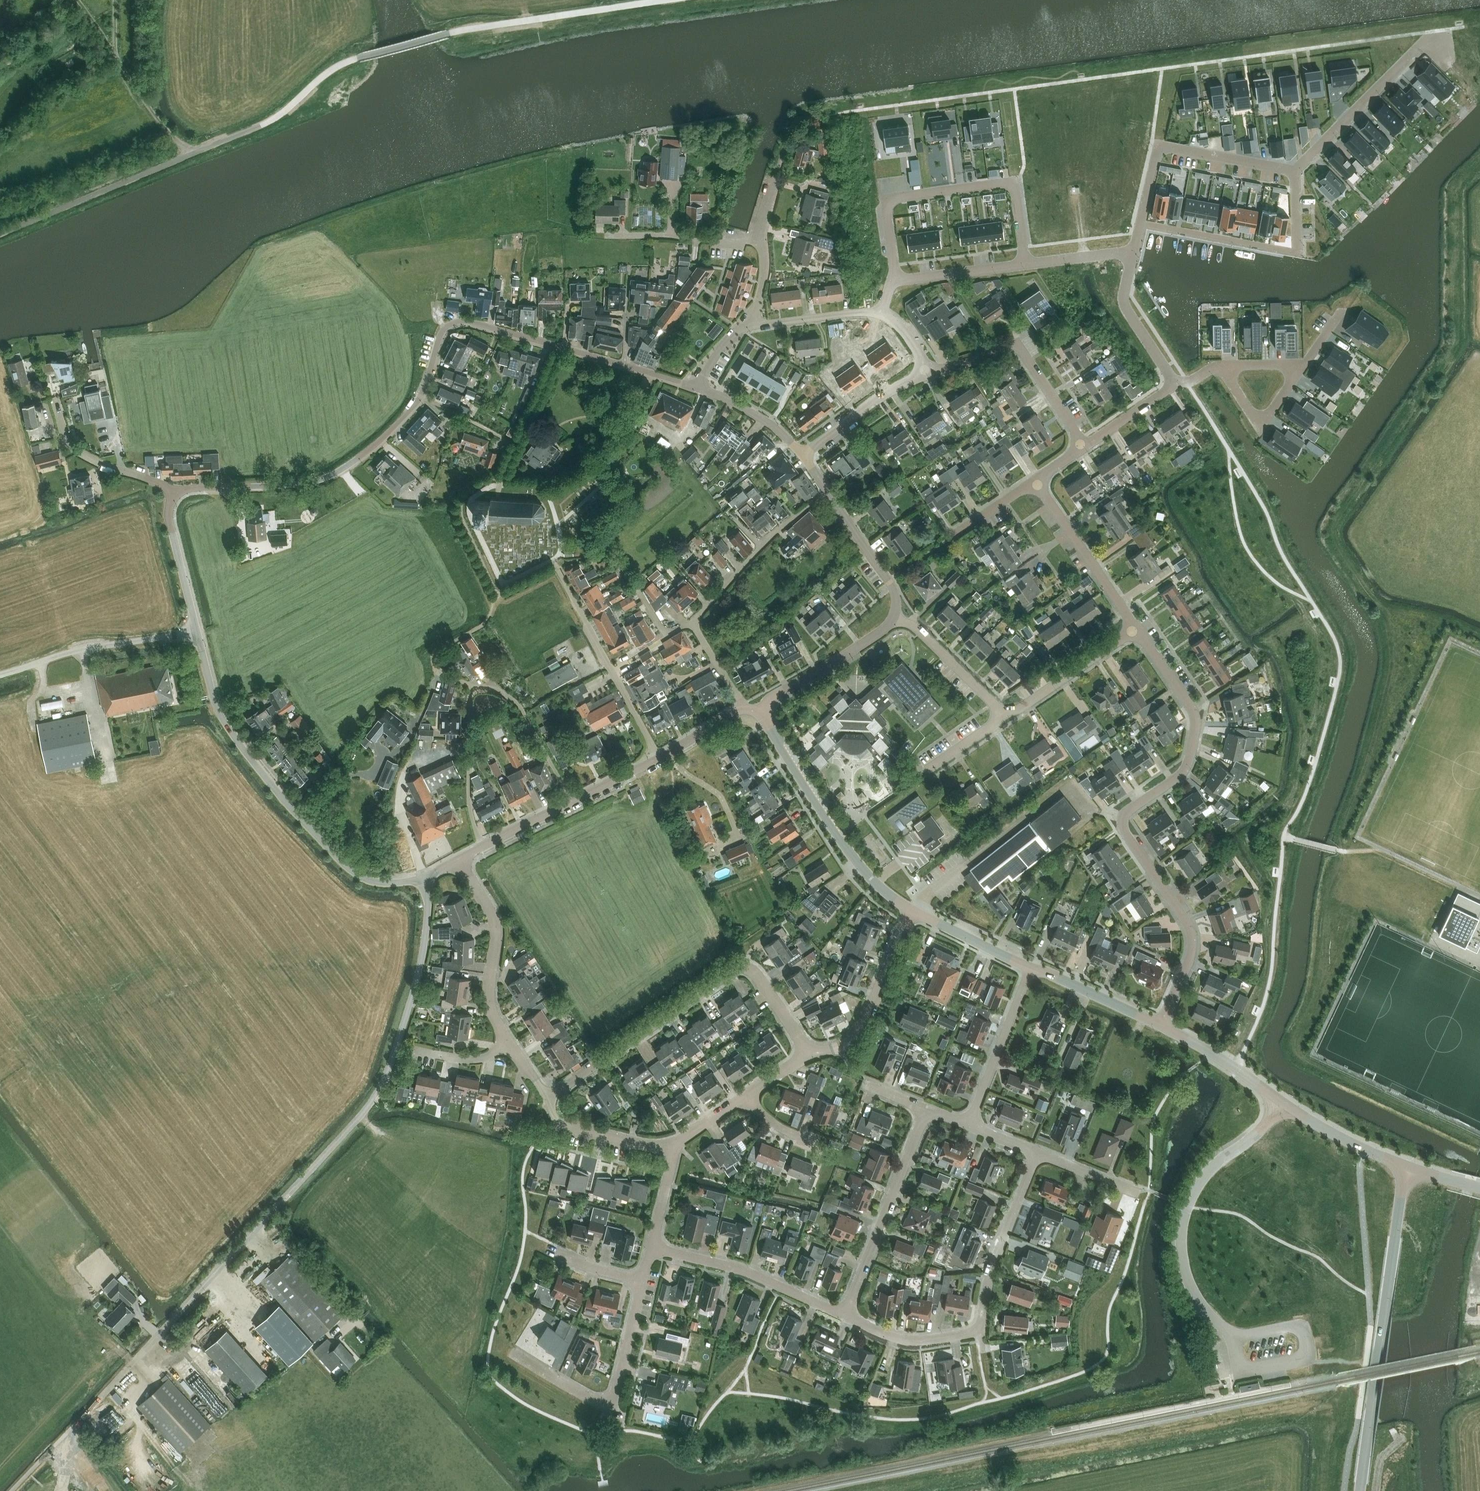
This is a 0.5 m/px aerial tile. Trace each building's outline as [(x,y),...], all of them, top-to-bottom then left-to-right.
[(1441,100),(1454,87),(1430,63),(1422,72),(1423,73),(1419,77),(1441,100)] [(1336,90),(1348,88),(1357,78),(1355,65),(1330,69),(1332,82),(1328,83),(1330,102),(1338,101),(1336,90)] [(1319,70),(1305,72),(1306,84),(1307,84),(1309,93),(1321,91),(1320,83),(1321,82),(1319,70)] [(1295,73),(1279,76),(1283,104),(1291,103),(1291,101),(1299,100),(1295,73)] [(1269,77),(1254,79),(1254,81),(1256,98),(1257,101),(1272,99),(1272,96),(1269,79),(1269,77)] [(1246,79),(1231,80),(1231,81),(1235,106),(1235,109),(1250,107),(1250,105),(1246,80),(1246,79)] [(1220,108),(1221,115),(1227,114),(1223,83),(1211,85),(1214,109),(1220,108)] [(1418,91),(1425,98),(1430,94),(1423,86),(1418,91)] [(1184,108),(1199,106),(1197,87),(1181,89),(1184,108)] [(1407,117),(1418,107),(1415,104),(1422,98),(1412,88),(1405,94),(1399,88),(1388,98),(1407,117)] [(1428,101),(1423,106),(1428,110),(1432,106),(1428,101)] [(1404,123),(1385,103),(1374,114),(1393,134),(1393,133),(1392,132),(1402,121),(1403,123),(1404,123)] [(998,124),(992,125),(991,115),(980,117),(983,141),(994,140),(994,137),(999,137),(998,124)] [(929,117),(927,133),(933,132),(933,133),(934,139),(943,138),(946,138),(952,137),(952,136),(958,135),(956,123),(950,124),(949,119),(942,120),(936,121),(935,116),(929,117)] [(983,141),(980,117),(969,118),(970,128),(964,129),(966,141),(972,141),(972,143),(983,141)] [(1359,128),(1381,150),(1390,141),(1368,120),(1359,128)] [(896,150),(911,148),(908,123),(883,127),(885,144),(895,142),(896,150)] [(820,154),(829,153),(825,127),(817,128),(819,151),(798,145),(794,163),(804,165),(806,159),(810,161),(812,155),(821,157),(820,154)] [(1307,127),(1300,128),(1302,140),(1309,139),(1307,127)] [(1377,156),(1355,133),(1342,145),(1365,168),(1377,156)] [(1235,148),(1233,134),(1223,136),(1224,150),(1235,148)] [(1295,137),(1283,139),(1283,142),(1294,141),(1295,147),(1296,147),(1295,137)] [(1257,139),(1249,140),(1251,152),(1259,151),(1257,139)] [(885,145),(886,153),(896,152),(895,144),(885,145)] [(680,147),(663,146),(660,177),(677,179),(680,147)] [(1283,146),(1271,148),(1272,157),(1285,156),(1283,146)] [(1365,169),(1356,159),(1352,164),(1338,150),(1328,160),(1345,177),(1355,168),(1361,174),(1365,169)] [(639,183),(655,184),(656,162),(644,161),(643,169),(638,169),(638,174),(639,174),(639,183)] [(921,184),(919,170),(912,171),(908,171),(910,186),(921,184)] [(1346,187),(1329,170),(1319,180),(1322,184),(1319,188),(1332,201),(1340,193),(1341,193),(1342,192),(1341,191),(1346,187)] [(1156,192),(1151,215),(1165,218),(1170,192),(1169,192),(1169,194),(1168,194),(1169,188),(1159,186),(1158,192),(1156,192)] [(829,193),(814,189),(810,188),(808,194),(807,194),(802,209),(804,210),(802,218),(819,222),(825,199),(827,200),(829,193)] [(1170,192),(1165,218),(1166,216),(1179,218),(1183,195),(1170,192)] [(708,212),(708,194),(691,194),(690,206),(687,206),(687,219),(690,219),(690,220),(691,220),(691,223),(701,223),(702,216),(707,217),(707,212),(708,212)] [(1186,198),(1182,219),(1193,221),(1197,200),(1186,198)] [(596,221),(619,222),(619,213),(626,213),(626,200),(615,199),(615,206),(596,205),(596,221)] [(1197,200),(1193,221),(1204,223),(1208,202),(1197,200)] [(1208,202),(1204,223),(1215,225),(1219,204),(1208,202)] [(1223,205),(1219,228),(1232,230),(1236,207),(1223,205)] [(1236,207),(1232,230),(1233,230),(1233,229),(1243,231),(1247,209),(1236,207)] [(1247,209),(1243,231),(1254,232),(1258,211),(1247,209)] [(1262,210),(1258,233),(1271,236),(1271,238),(1276,212),(1262,210)] [(1276,212),(1271,238),(1284,240),(1289,217),(1276,214),(1276,212)] [(1333,213),(1328,218),(1337,227),(1342,222),(1333,213)] [(1002,221),(991,222),(993,240),(1004,239),(1002,221)] [(982,242),(993,240),(991,223),(980,224),(982,242)] [(972,243),(982,242),(980,224),(969,226),(972,243)] [(969,226),(958,227),(961,245),(972,243),(969,226)] [(835,240),(810,233),(799,230),(794,246),(796,247),(793,260),(808,264),(813,244),(832,249),(835,240)] [(939,230),(928,231),(931,249),(942,247),(939,230)] [(920,250),(930,249),(928,231),(917,233),(920,250)] [(844,234),(838,233),(834,250),(843,252),(842,240),(844,234)] [(917,233),(906,234),(908,252),(920,250),(917,233)] [(679,255),(678,264),(690,265),(691,257),(679,255)] [(726,276),(732,278),(746,283),(749,272),(755,274),(757,267),(752,265),(752,263),(737,263),(734,271),(729,269),(726,276)] [(832,267),(824,265),(822,272),(830,273),(832,267)] [(693,272),(689,268),(689,266),(679,266),(678,270),(701,286),(709,275),(714,269),(697,266),(693,272)] [(701,286),(678,270),(677,278),(685,283),(676,295),(693,297),(701,286)] [(741,299),(744,289),(750,291),(752,284),(746,283),(732,278),(729,288),(723,286),(721,293),(727,295),(741,299)] [(649,282),(631,279),(629,300),(641,302),(639,316),(638,322),(647,324),(648,317),(649,317),(654,318),(655,307),(650,306),(651,303),(653,304),(654,295),(647,294),(649,282)] [(998,288),(1003,285),(999,279),(992,280),(998,288)] [(986,288),(981,281),(978,282),(970,284),(977,294),(986,288)] [(653,304),(666,306),(667,298),(671,298),(673,285),(649,282),(647,294),(654,295),(653,304)] [(589,283),(571,283),(571,300),(582,299),(582,306),(596,306),(596,295),(590,295),(589,283)] [(828,300),(842,299),(840,284),(827,286),(828,300)] [(815,302),(828,300),(827,286),(813,288),(815,302)] [(476,314),(488,315),(490,303),(491,303),(492,291),(487,290),(487,289),(486,288),(480,287),(478,288),(478,289),(468,288),(468,290),(467,290),(465,292),(465,296),(466,297),(467,297),(466,300),(477,301),(476,314)] [(617,290),(617,287),(609,287),(609,296),(605,296),(605,310),(618,310),(618,308),(625,308),(626,290),(617,290)] [(493,288),(491,303),(498,304),(496,312),(495,322),(507,324),(517,326),(518,308),(504,306),(505,300),(499,300),(501,289),(493,288)] [(546,309),(562,309),(562,289),(539,289),(539,318),(546,319),(546,309)] [(1047,324),(1058,316),(1039,289),(1018,303),(1030,320),(1040,313),(1047,324)] [(787,306),(801,304),(799,290),(785,292),(787,306)] [(993,298),(978,309),(987,322),(998,315),(999,316),(1012,307),(1012,308),(1012,307),(1001,290),(991,296),(993,298)] [(774,308),(787,306),(785,292),(772,293),(774,308)] [(716,310),(736,316),(739,306),(744,308),(747,301),(741,299),(727,295),(724,304),(718,302),(716,310)] [(925,326),(935,340),(947,331),(946,329),(954,324),(957,328),(958,327),(967,321),(956,305),(950,309),(944,301),(934,307),(917,301),(913,296),(906,302),(906,309),(910,317),(919,330),(925,326)] [(459,301),(447,299),(445,310),(457,312),(459,301)] [(659,319),(646,336),(643,340),(653,347),(656,344),(660,346),(673,329),(670,327),(689,301),(674,299),(659,319)] [(518,322),(536,323),(537,306),(519,304),(518,322)] [(596,314),(609,316),(609,311),(604,310),(604,306),(596,305),(596,306),(595,306),(595,311),(596,311),(596,314)] [(595,311),(595,306),(582,306),(581,315),(578,314),(577,317),(571,317),(569,337),(584,339),(583,346),(593,349),(595,330),(594,330),(595,323),(596,314),(596,311),(595,311)] [(1383,337),(1389,332),(1383,326),(1361,311),(1355,319),(1345,329),(1358,339),(1361,335),(1377,346),(1383,337)] [(609,317),(609,316),(596,314),(595,323),(611,325),(611,317),(609,317)] [(1251,326),(1243,326),(1244,346),(1252,346),(1252,350),(1262,350),(1262,334),(1266,334),(1266,325),(1261,325),(1261,319),(1251,320),(1251,326)] [(1221,323),(1212,323),(1213,348),(1222,347),(1222,351),(1224,351),(1231,351),(1230,326),(1221,326),(1221,323)] [(644,335),(647,330),(629,326),(628,344),(636,348),(632,359),(656,368),(660,356),(650,352),(653,347),(643,340),(646,336),(644,335)] [(620,351),(623,338),(619,337),(621,332),(598,327),(594,345),(620,351)] [(1286,327),(1275,327),(1275,348),(1285,348),(1285,350),(1297,350),(1297,329),(1286,329),(1286,327)] [(1083,351),(1082,350),(1078,343),(1084,338),(1082,334),(1075,339),(1075,340),(1063,349),(1070,359),(1083,351)] [(858,351),(863,348),(856,335),(850,338),(858,351)] [(462,369),(473,348),(484,354),(489,345),(471,336),(467,344),(455,338),(444,360),(455,366),(453,371),(460,374),(462,369)] [(808,338),(810,353),(822,352),(820,337),(808,338)] [(797,355),(810,353),(808,338),(796,340),(797,355)] [(877,348),(887,362),(897,355),(887,341),(877,348)] [(753,345),(748,342),(742,351),(748,354),(753,345)] [(1091,349),(1091,348),(1094,346),(1092,343),(1082,350),(1083,351),(1070,359),(1077,370),(1090,361),(1085,353),(1091,349)] [(1318,370),(1312,379),(1323,387),(1322,388),(1331,395),(1337,386),(1344,390),(1351,381),(1355,375),(1356,374),(1345,366),(1351,357),(1343,351),(1342,353),(1334,347),(1328,356),(1327,357),(1330,358),(1321,371),(1319,369),(1318,370)] [(877,370),(887,362),(877,348),(867,355),(877,370)] [(520,368),(525,353),(509,349),(508,352),(499,350),(496,360),(505,363),(502,373),(518,378),(520,368)] [(763,359),(766,354),(762,351),(758,357),(763,359)] [(524,380),(527,370),(535,373),(540,357),(525,353),(520,368),(518,378),(524,380)] [(837,369),(852,361),(849,355),(834,362),(837,369)] [(754,363),(757,364),(759,365),(763,359),(758,357),(754,363)] [(44,372),(56,370),(62,381),(75,379),(72,361),(65,361),(65,359),(57,360),(52,360),(52,361),(42,364),(44,372)] [(16,385),(28,382),(22,360),(10,363),(16,385)] [(755,368),(754,367),(744,362),(737,374),(747,381),(755,368)] [(782,362),(778,368),(783,371),(787,365),(784,364),(782,362)] [(845,370),(856,385),(866,378),(855,363),(845,370)] [(1106,371),(1104,368),(1101,363),(1084,374),(1088,380),(1085,382),(1092,392),(1105,384),(1104,383),(1100,376),(1106,371)] [(747,381),(757,387),(765,374),(758,370),(761,366),(759,365),(757,364),(755,368),(747,381)] [(783,371),(778,368),(775,374),(778,375),(768,393),(778,399),(786,386),(779,382),(782,377),(780,376),(783,371)] [(460,374),(453,371),(445,369),(441,380),(453,384),(452,386),(463,390),(468,378),(460,375),(461,374),(460,374)] [(1019,390),(1014,381),(1017,379),(1009,369),(998,376),(1005,387),(1000,389),(1003,393),(995,398),(997,400),(990,404),(993,408),(1000,404),(1007,399),(1006,398),(1019,390)] [(800,373),(795,370),(789,379),(794,382),(800,373)] [(845,392),(856,385),(845,370),(835,378),(845,392)] [(771,377),(765,374),(757,387),(768,393),(778,375),(775,374),(773,373),(771,377)] [(1360,379),(1355,375),(1351,381),(1356,384),(1360,379)] [(1107,387),(1113,382),(1111,378),(1104,383),(1105,384),(1092,392),(1099,403),(1112,394),(1107,387)] [(62,389),(63,395),(77,393),(80,382),(62,389)] [(87,400),(80,401),(84,420),(99,417),(99,420),(114,417),(109,394),(102,396),(100,389),(99,389),(97,383),(85,386),(87,392),(85,392),(87,400)] [(1132,387),(1129,383),(1123,387),(1131,399),(1142,391),(1138,384),(1132,387)] [(449,403),(450,402),(459,406),(457,411),(466,414),(469,408),(459,403),(463,395),(454,391),(453,392),(441,386),(436,397),(449,403)] [(533,390),(527,387),(521,400),(528,403),(533,390)] [(988,403),(984,397),(977,387),(972,390),(971,387),(960,395),(969,407),(970,407),(976,402),(981,409),(985,407),(984,406),(988,403)] [(468,388),(465,396),(473,399),(476,392),(468,388)] [(1014,409),(1026,400),(1019,390),(1006,398),(1007,399),(1011,406),(1005,410),(1007,414),(1014,409)] [(685,425),(694,407),(661,391),(649,415),(681,431),(684,425),(685,425)] [(814,406),(797,419),(805,429),(818,419),(817,419),(834,406),(831,402),(834,400),(828,393),(825,395),(813,404),(814,406)] [(974,414),(970,407),(969,407),(960,395),(949,402),(953,408),(948,411),(957,425),(963,422),(958,415),(966,409),(970,416),(974,414)] [(706,427),(716,406),(704,400),(694,422),(706,427)] [(1311,419),(1323,427),(1330,416),(1307,400),(1302,407),(1296,403),(1287,415),(1305,428),(1311,419)] [(1330,401),(1325,407),(1332,412),(1337,405),(1330,401)] [(28,428),(38,426),(34,404),(23,406),(28,428)] [(990,417),(994,414),(989,407),(986,409),(990,417)] [(418,419),(430,430),(438,437),(443,431),(437,426),(442,420),(428,408),(418,419)] [(1179,429),(1178,430),(1182,437),(1186,434),(1182,428),(1190,422),(1188,420),(1193,416),(1189,410),(1184,413),(1181,409),(1170,416),(1179,429)] [(936,429),(937,429),(943,424),(948,431),(952,429),(947,421),(946,422),(938,410),(927,417),(936,429)] [(1042,424),(1035,413),(1030,416),(1026,411),(1018,416),(1027,430),(1020,434),(1023,438),(1030,433),(1029,432),(1042,424)] [(616,434),(627,419),(620,415),(609,430),(616,434)] [(629,425),(634,428),(640,420),(635,416),(629,425)] [(1171,435),(1178,430),(1179,429),(1170,416),(1160,424),(1168,436),(1167,437),(1172,444),(1176,441),(1171,435)] [(941,436),(937,429),(936,429),(927,417),(916,424),(920,430),(918,432),(924,442),(935,435),(937,438),(941,436)] [(1002,418),(997,421),(1001,427),(1002,426),(1006,424),(1002,418)] [(420,441),(430,430),(418,419),(407,431),(410,433),(403,440),(419,455),(426,447),(420,441)] [(720,440),(714,447),(718,450),(719,451),(735,429),(730,425),(730,423),(727,421),(725,421),(724,421),(715,432),(724,439),(722,441),(720,440)] [(1011,429),(1006,423),(1006,424),(1002,426),(1006,433),(1011,429)] [(713,427),(707,424),(704,431),(709,433),(713,427)] [(1046,446),(1052,442),(1048,436),(1049,434),(1042,424),(1029,432),(1030,433),(1034,440),(1028,445),(1030,448),(1037,444),(1037,443),(1041,440),(1046,446)] [(506,435),(511,438),(515,430),(510,427),(506,435)] [(913,454),(919,450),(905,428),(894,436),(892,433),(881,440),(887,450),(893,447),(899,456),(909,449),(913,454)] [(718,450),(716,453),(722,458),(732,444),(737,448),(729,459),(723,464),(726,467),(733,462),(749,446),(744,441),(745,439),(747,437),(745,436),(745,435),(742,432),(740,433),(735,429),(719,451),(718,450)] [(1303,435),(1308,438),(1312,432),(1307,429),(1303,435)] [(1160,447),(1167,443),(1158,430),(1152,434),(1150,430),(1139,438),(1148,450),(1146,451),(1151,458),(1155,455),(1150,449),(1158,443),(1160,447)] [(1288,432),(1285,437),(1276,431),(1267,444),(1288,458),(1297,445),(1301,447),(1304,443),(1288,432)] [(492,467),(497,453),(489,451),(485,450),(488,440),(464,432),(461,442),(465,444),(464,449),(484,455),(483,456),(487,457),(485,464),(492,467)] [(555,459),(560,451),(556,448),(557,448),(539,434),(523,457),(553,477),(558,470),(547,462),(551,456),(555,459)] [(758,454),(763,458),(767,454),(775,445),(764,434),(756,443),(751,448),(749,446),(738,457),(747,465),(758,454)] [(1008,467),(1017,461),(1008,448),(1013,445),(1006,435),(997,441),(1001,446),(995,450),(1008,467)] [(661,436),(655,444),(665,452),(671,443),(661,436)] [(1140,456),(1146,451),(1148,450),(1139,438),(1128,445),(1137,457),(1135,458),(1140,465),(1144,463),(1140,456)] [(1021,456),(1028,452),(1020,440),(1013,445),(1021,456)] [(1309,441),(1306,446),(1316,452),(1319,448),(1309,441)] [(32,446),(34,454),(41,452),(41,450),(43,450),(42,445),(39,446),(39,444),(32,446)] [(976,451),(975,451),(971,444),(963,450),(967,456),(970,462),(965,465),(977,483),(986,477),(977,464),(982,461),(976,451)] [(699,453),(691,445),(682,454),(690,462),(699,453)] [(992,445),(987,449),(984,445),(976,451),(982,461),(987,458),(998,474),(1008,467),(995,450),(992,445)] [(859,446),(851,451),(851,452),(846,456),(843,452),(828,462),(835,471),(839,468),(844,475),(860,464),(862,467),(870,461),(859,446)] [(939,454),(933,446),(926,450),(932,459),(939,454)] [(39,468),(61,462),(58,450),(36,456),(39,468)] [(1120,479),(1124,477),(1119,470),(1127,464),(1118,451),(1108,459),(1116,472),(1115,472),(1120,479)] [(774,489),(798,472),(783,452),(769,462),(774,469),(764,475),(774,489)] [(212,469),(220,468),(219,453),(210,453),(211,461),(199,461),(199,462),(187,462),(187,469),(183,469),(183,478),(197,477),(196,474),(212,473),(212,469)] [(386,454),(373,469),(385,480),(384,481),(399,495),(415,477),(400,463),(397,467),(393,463),(394,461),(386,454)] [(1184,460),(1180,454),(1174,458),(1178,464),(1184,460)] [(155,456),(146,456),(146,466),(155,466),(155,456)] [(1108,477),(1115,472),(1116,472),(1108,459),(1097,466),(1106,478),(1104,479),(1109,486),(1113,484),(1108,477)] [(187,469),(187,462),(183,463),(183,462),(163,463),(163,473),(171,473),(172,478),(183,478),(183,469),(187,469)] [(1139,473),(1132,462),(1127,466),(1134,477),(1139,473)] [(977,483),(965,465),(959,469),(956,464),(947,470),(954,480),(959,477),(968,490),(977,483)] [(890,476),(885,470),(880,474),(884,480),(890,476)] [(949,484),(954,480),(947,470),(938,476),(944,484),(938,488),(951,506),(960,500),(949,484)] [(799,490),(811,482),(804,472),(792,481),(799,490)] [(1085,493),(1087,491),(1096,486),(1087,473),(1076,480),(1085,493)] [(1152,481),(1147,473),(1142,477),(1147,484),(1152,481)] [(81,502),(95,500),(93,490),(94,490),(92,484),(90,474),(76,477),(71,479),(73,488),(67,489),(69,496),(74,495),(76,503),(81,502)] [(732,483),(735,486),(744,479),(742,476),(732,483)] [(1092,498),(1087,491),(1085,493),(1076,480),(1066,487),(1074,500),(1073,500),(1078,508),(1082,505),(1077,498),(1084,494),(1088,501),(1092,498)] [(901,489),(895,481),(885,488),(891,496),(901,489)] [(806,500),(818,491),(811,482),(799,490),(806,500)] [(941,512),(951,506),(938,488),(933,491),(929,486),(921,492),(931,508),(937,505),(941,512)] [(738,507),(750,497),(741,487),(736,491),(727,498),(734,507),(737,505),(738,507)] [(1124,515),(1127,513),(1120,502),(1124,499),(1120,494),(1123,492),(1120,488),(1108,496),(1111,500),(1103,506),(1106,511),(1099,516),(1107,527),(1124,515)] [(788,494),(790,493),(787,490),(780,495),(783,498),(788,494)] [(762,496),(758,491),(751,497),(754,502),(762,496)] [(788,494),(783,498),(789,506),(796,500),(790,493),(788,494)] [(779,520),(788,513),(781,505),(782,504),(778,499),(772,504),(766,497),(762,501),(766,506),(767,505),(775,516),(779,520)] [(882,525),(884,523),(894,515),(883,500),(880,502),(876,497),(865,506),(870,513),(872,512),(882,525)] [(491,498),(490,501),(475,500),(474,516),(489,517),(489,520),(532,522),(532,523),(533,522),(539,520),(540,521),(540,520),(543,516),(544,516),(545,515),(543,515),(544,510),(545,509),(545,508),(543,509),(541,504),(542,503),(541,503),(540,504),(534,502),(535,501),(534,501),(496,499),(491,498)] [(766,506),(762,501),(760,499),(753,504),(761,515),(760,516),(755,510),(754,511),(751,513),(756,519),(749,525),(758,536),(776,522),(773,518),(775,516),(767,505),(766,506)] [(754,511),(747,503),(739,509),(742,513),(740,514),(749,525),(756,519),(751,513),(754,511)] [(269,513),(262,513),(262,507),(249,508),(250,522),(248,522),(249,540),(266,538),(265,522),(269,521),(269,513)] [(315,507),(314,507),(313,507),(312,507),(311,508),(310,509),(310,510),(310,511),(310,512),(310,513),(311,514),(312,515),(313,515),(314,516),(315,515),(316,515),(317,514),(318,514),(318,513),(318,512),(319,512),(319,511),(318,510),(318,509),(318,508),(317,508),(317,507),(316,507),(315,507)] [(824,528),(820,523),(809,511),(787,531),(793,537),(781,548),(788,556),(804,542),(811,550),(828,534),(823,529),(824,528)] [(1136,523),(1131,526),(1124,515),(1107,527),(1115,538),(1127,529),(1131,535),(1143,527),(1140,523),(1136,523)] [(1134,540),(1146,532),(1143,527),(1131,535),(1134,540)] [(900,556),(913,547),(901,531),(898,533),(895,529),(883,537),(888,544),(890,543),(900,556)] [(701,541),(705,537),(700,531),(695,535),(701,541)] [(743,555),(753,547),(739,531),(730,540),(743,555)] [(1153,559),(1147,549),(1154,544),(1146,532),(1134,540),(1138,545),(1142,550),(1129,559),(1136,570),(1153,559)] [(288,544),(287,533),(271,535),(272,545),(288,544)] [(1014,541),(1009,535),(1004,538),(1005,539),(996,545),(992,540),(983,547),(981,545),(975,549),(981,557),(988,552),(994,560),(1017,544),(1014,541)] [(729,548),(720,538),(714,544),(722,553),(729,548)] [(1002,576),(1022,562),(1014,552),(1019,548),(1017,544),(994,560),(1000,569),(999,570),(1002,576)] [(1181,552),(1176,545),(1171,549),(1176,556),(1181,552)] [(727,562),(717,550),(711,555),(721,567),(727,562)] [(607,566),(604,559),(597,563),(600,570),(607,566)] [(1136,570),(1144,581),(1157,572),(1160,578),(1172,570),(1168,564),(1161,569),(1153,559),(1136,570)] [(571,580),(584,573),(579,563),(574,566),(572,564),(566,567),(567,569),(565,570),(571,580)] [(714,580),(704,569),(704,568),(699,563),(688,572),(694,578),(703,588),(709,583),(709,584),(714,580)] [(1177,571),(1182,568),(1179,563),(1174,566),(1177,571)] [(577,592),(590,585),(587,579),(597,573),(594,568),(584,573),(571,580),(577,592)] [(619,577),(615,570),(601,578),(604,585),(619,577)] [(945,582),(951,587),(962,577),(957,571),(945,582)] [(1037,574),(1034,576),(1030,571),(1019,579),(1015,574),(1005,581),(1009,586),(1011,585),(1017,593),(1040,578),(1037,574)] [(1179,580),(1184,576),(1181,571),(1176,575),(1179,580)] [(914,583),(926,599),(942,587),(930,572),(914,583)] [(652,581),(643,589),(650,602),(661,591),(655,584),(656,581),(664,575),(662,573),(657,577),(652,581)] [(652,581),(657,577),(653,573),(649,577),(652,581)] [(688,602),(698,593),(687,582),(684,578),(677,584),(681,587),(677,590),(677,591),(688,602)] [(1042,581),(1040,578),(1017,593),(1023,602),(1021,603),(1025,609),(1024,609),(1027,613),(1030,611),(1029,609),(1036,604),(1034,602),(1035,602),(1031,597),(1041,590),(1037,585),(1042,581)] [(1081,587),(1078,581),(1069,587),(1073,593),(1081,587)] [(866,594),(856,582),(848,589),(842,582),(839,585),(845,592),(846,591),(856,602),(866,594)] [(598,596),(602,593),(596,584),(581,593),(588,604),(597,598),(598,596)] [(988,589),(986,585),(977,590),(980,594),(988,589)] [(1168,604),(1181,595),(1174,585),(1161,594),(1168,604)] [(677,591),(677,590),(674,587),(664,596),(678,611),(688,602),(677,591)] [(588,604),(594,614),(609,605),(623,596),(619,589),(604,597),(602,593),(598,596),(597,598),(588,604)] [(846,591),(845,592),(839,597),(833,590),(829,593),(835,600),(836,599),(846,611),(856,602),(846,591)] [(980,596),(976,591),(971,595),(976,600),(980,596)] [(620,601),(625,610),(637,604),(631,594),(620,601)] [(1101,610),(1092,597),(1084,602),(1079,595),(1076,597),(1090,618),(1101,610)] [(1174,613),(1187,605),(1181,595),(1168,604),(1174,613)] [(957,612),(956,611),(950,606),(956,600),(953,597),(946,603),(947,604),(937,615),(946,624),(957,612)] [(1070,612),(1075,619),(1079,625),(1090,618),(1076,597),(1072,600),(1077,607),(1070,612)] [(1199,602),(1203,608),(1207,605),(1203,599),(1199,602)] [(814,606),(810,601),(804,605),(809,610),(814,606)] [(989,603),(978,615),(983,620),(994,608),(989,603)] [(836,620),(834,618),(838,614),(830,604),(818,615),(812,608),(809,611),(814,618),(816,617),(826,628),(836,620)] [(612,623),(618,620),(610,605),(593,616),(602,634),(614,627),(613,626),(612,623)] [(946,624),(955,632),(966,621),(959,614),(965,608),(961,605),(956,611),(957,612),(946,624)] [(1058,605),(1053,608),(1057,615),(1063,611),(1058,605)] [(1181,623),(1194,614),(1187,605),(1174,613),(1181,623)] [(643,614),(640,609),(633,613),(636,618),(643,614)] [(1045,612),(1043,614),(1045,618),(1059,639),(1070,631),(1066,625),(1061,618),(1060,619),(1054,623),(1049,616),(1048,616),(1045,612)] [(1059,639),(1045,618),(1043,614),(1035,620),(1037,624),(1042,620),(1047,628),(1039,633),(1048,646),(1059,639)] [(1188,633),(1201,624),(1194,614),(1181,623),(1188,633)] [(816,617),(814,618),(808,623),(802,616),(799,619),(805,626),(806,625),(816,637),(826,628),(816,617)] [(631,636),(648,626),(644,618),(636,622),(635,620),(626,626),(631,636)] [(621,626),(620,627),(617,623),(613,626),(614,627),(602,634),(612,652),(630,642),(624,631),(623,631),(621,626)] [(984,639),(982,637),(977,632),(983,626),(979,623),(973,629),(974,630),(964,641),(973,650),(984,639)] [(1033,635),(1026,624),(1019,629),(1026,640),(1033,635)] [(786,663),(802,655),(795,641),(801,638),(794,625),(787,628),(791,636),(785,639),(786,641),(778,646),(780,650),(779,651),(786,663)] [(646,641),(655,636),(648,626),(631,636),(636,644),(645,639),(646,641)] [(689,649),(692,647),(682,631),(671,637),(682,653),(681,654),(684,659),(692,654),(689,649)] [(982,659),(993,647),(986,640),(991,635),(988,631),(982,637),(984,639),(973,650),(982,659)] [(1012,638),(1017,643),(1021,639),(1016,633),(1012,638)] [(464,650),(471,661),(474,659),(472,655),(479,650),(471,637),(458,644),(463,651),(464,650)] [(684,659),(681,654),(682,653),(671,637),(662,642),(665,648),(661,650),(667,662),(675,657),(679,663),(684,659)] [(1198,656),(1211,647),(1205,637),(1192,646),(1198,656)] [(1228,637),(1222,641),(1225,645),(1231,641),(1228,637)] [(996,645),(999,648),(1004,643),(1001,640),(996,645)] [(502,653),(506,650),(501,642),(497,645),(502,653)] [(1033,648),(1028,644),(1021,652),(1025,656),(1033,648)] [(1205,665),(1218,657),(1211,647),(1198,656),(1205,665)] [(1010,665),(1009,663),(1004,658),(1009,652),(1006,649),(1000,655),(1001,656),(990,667),(999,676),(1010,665)] [(470,662),(471,661),(464,650),(463,651),(452,658),(457,664),(459,662),(462,667),(461,668),(463,672),(465,671),(471,680),(478,675),(473,667),(470,662)] [(639,665),(624,674),(629,683),(649,671),(645,664),(655,659),(653,655),(650,650),(640,656),(640,657),(643,662),(639,665)] [(561,667),(556,657),(547,662),(550,668),(552,671),(553,671),(561,667)] [(1008,685),(1020,674),(1012,667),(1018,661),(1015,657),(1009,663),(1010,665),(999,676),(1008,685)] [(1212,675),(1225,666),(1218,657),(1205,665),(1212,675)] [(767,659),(766,659),(761,662),(758,658),(744,666),(746,670),(740,673),(746,685),(773,670),(767,659)] [(552,688),(578,674),(571,661),(561,667),(553,671),(545,675),(552,688)] [(929,694),(931,693),(924,685),(902,661),(883,678),(877,684),(893,701),(917,728),(917,727),(941,706),(929,694)] [(173,700),(174,700),(167,663),(106,676),(104,667),(94,669),(102,707),(104,706),(106,716),(161,705),(160,703),(165,702),(167,703),(172,702),(173,700)] [(478,675),(481,679),(487,675),(479,663),(473,667),(478,675)] [(1137,664),(1124,673),(1135,689),(1148,680),(1137,664)] [(662,689),(669,685),(659,666),(629,683),(639,702),(655,693),(662,689)] [(1218,685),(1231,676),(1225,666),(1212,675),(1218,685)] [(717,686),(719,685),(712,671),(691,682),(685,686),(686,688),(688,692),(695,688),(704,706),(722,696),(717,686)] [(741,679),(738,674),(732,677),(736,682),(741,679)] [(427,709),(437,709),(439,703),(443,705),(444,702),(450,703),(457,681),(445,678),(441,694),(434,692),(427,709)] [(1224,698),(1226,709),(1246,704),(1255,702),(1253,695),(1251,696),(1248,686),(1246,686),(1245,681),(1235,683),(1238,695),(1224,698)] [(588,690),(583,682),(568,690),(575,703),(584,698),(582,694),(588,690)] [(879,714),(893,701),(877,684),(864,696),(862,697),(861,698),(860,698),(859,699),(858,699),(857,699),(856,699),(853,749),(855,749),(858,748),(860,748),(861,746),(864,744),(880,761),(878,763),(886,772),(899,761),(891,752),(893,750),(889,745),(893,742),(885,733),(887,730),(883,726),(887,723),(879,714)] [(1123,708),(1121,706),(1106,685),(1097,691),(1098,693),(1092,698),(1100,709),(1106,705),(1107,707),(1112,704),(1117,712),(1123,708)] [(286,703),(277,687),(267,693),(273,704),(267,708),(265,706),(261,709),(247,718),(253,726),(286,703)] [(694,702),(688,692),(686,688),(677,692),(681,699),(669,705),(677,719),(693,711),(689,704),(694,702)] [(644,710),(660,702),(667,698),(662,689),(655,693),(639,702),(644,710)] [(618,705),(624,702),(617,690),(587,706),(585,702),(578,706),(583,716),(587,714),(595,729),(611,720),(612,723),(621,718),(620,715),(622,714),(618,705)] [(1146,703),(1137,690),(1127,697),(1136,710),(1146,703)] [(849,696),(848,695),(845,692),(842,695),(840,692),(830,701),(833,705),(829,709),(831,711),(822,720),(826,723),(821,728),(824,730),(815,738),(818,742),(814,747),(816,749),(807,757),(819,770),(828,761),(826,759),(843,743),(846,746),(847,747),(849,748),(851,749),(853,749),(856,699),(855,699),(854,699),(853,698),(851,698),(850,697),(849,696)] [(1130,715),(1136,711),(1128,698),(1122,702),(1130,715)] [(1165,703),(1160,707),(1155,699),(1138,710),(1143,718),(1148,715),(1155,725),(1172,713),(1165,703)] [(272,725),(276,722),(275,720),(281,716),(280,714),(287,709),(288,711),(295,706),(291,700),(286,703),(253,726),(258,735),(272,725)] [(671,723),(669,719),(674,717),(665,700),(661,703),(663,708),(647,716),(655,731),(671,723)] [(1254,709),(1247,710),(1246,704),(1226,709),(1229,720),(1242,716),(1244,722),(1256,720),(1254,709)] [(404,728),(407,724),(387,709),(367,734),(375,740),(383,730),(399,743),(408,732),(404,728)] [(441,712),(441,732),(460,733),(461,713),(441,712)] [(1097,726),(1089,714),(1084,718),(1079,712),(1069,719),(1068,718),(1061,723),(1070,736),(1083,727),(1086,733),(1097,726)] [(47,772),(96,762),(87,713),(37,723),(47,772)] [(1172,727),(1178,723),(1172,713),(1155,725),(1161,734),(1157,736),(1163,745),(1179,735),(1178,734),(1177,735),(1172,727)] [(290,722),(295,728),(300,735),(310,728),(300,715),(290,722)] [(419,738),(434,739),(434,729),(430,729),(430,723),(421,723),(415,737),(419,737),(419,738)] [(1116,732),(1112,726),(1106,730),(1110,736),(1116,732)] [(1253,749),(1256,737),(1264,737),(1264,731),(1252,730),(1242,729),(1241,736),(1229,733),(1228,738),(1227,737),(1226,744),(1244,748),(1253,750),(1253,749)] [(1077,746),(1065,730),(1057,736),(1068,752),(1077,746)] [(1110,739),(1106,733),(1099,737),(1104,743),(1110,739)] [(587,761),(592,758),(593,759),(594,759),(598,757),(599,756),(599,755),(605,752),(606,751),(598,734),(586,740),(585,736),(577,740),(581,749),(587,761)] [(1133,752),(1145,769),(1155,763),(1146,751),(1153,746),(1145,734),(1138,739),(1143,746),(1137,750),(1133,744),(1130,747),(1133,752)] [(152,751),(161,750),(160,736),(151,737),(152,751)] [(276,736),(265,745),(289,775),(300,766),(293,757),(296,755),(290,747),(287,749),(276,736)] [(560,750),(554,737),(546,741),(553,754),(560,750)] [(1026,750),(1036,765),(1045,758),(1050,764),(1064,755),(1057,745),(1052,749),(1045,738),(1026,750)] [(513,747),(512,748),(509,741),(503,744),(506,751),(514,767),(521,763),(513,747)] [(1242,759),(1244,748),(1226,744),(1224,750),(1225,751),(1224,755),(1242,759)] [(712,753),(716,758),(728,751),(725,745),(712,753)] [(729,773),(750,759),(743,748),(730,757),(734,764),(726,769),(729,773)] [(1133,752),(1124,759),(1117,748),(1109,753),(1121,770),(1128,765),(1135,776),(1145,769),(1133,752)] [(324,758),(319,752),(314,756),(319,762),(324,758)] [(567,765),(562,755),(556,758),(561,768),(567,765)] [(460,776),(452,758),(421,773),(429,790),(460,776)] [(1107,771),(1100,775),(1112,792),(1121,785),(1114,774),(1121,770),(1113,758),(1103,765),(1107,771)] [(398,764),(387,759),(376,783),(388,788),(398,764)] [(752,774),(757,770),(750,759),(729,773),(731,777),(739,771),(744,779),(740,782),(744,787),(756,779),(752,774)] [(501,773),(496,760),(489,764),(494,776),(501,773)] [(1247,772),(1249,766),(1236,760),(1233,765),(1247,772)] [(316,770),(320,775),(330,766),(326,761),(316,770)] [(996,772),(1006,787),(1018,779),(1023,786),(1033,780),(1026,770),(1020,774),(1011,761),(996,772)] [(547,788),(555,783),(545,762),(530,769),(529,766),(523,769),(528,779),(534,776),(541,790),(546,787),(547,788)] [(1244,777),(1231,771),(1230,773),(1220,765),(1217,769),(1216,768),(1212,774),(1227,785),(1231,780),(1233,781),(1242,781),(1244,777)] [(1244,777),(1247,772),(1233,765),(1231,771),(1244,777)] [(289,775),(298,786),(309,778),(300,766),(289,775)] [(531,796),(524,783),(520,776),(525,773),(522,767),(507,775),(512,785),(511,785),(520,802),(531,796)] [(895,774),(900,782),(903,780),(905,778),(900,772),(900,770),(895,774)] [(483,787),(477,774),(470,777),(477,790),(483,787)] [(1221,794),(1227,785),(1212,774),(1208,779),(1209,780),(1206,783),(1221,794)] [(450,803),(437,810),(420,775),(407,782),(413,796),(407,799),(410,805),(405,806),(410,816),(408,816),(417,834),(415,835),(417,840),(415,840),(419,851),(429,846),(426,842),(446,833),(443,827),(450,824),(451,825),(458,822),(457,821),(458,820),(450,803)] [(1102,798),(1112,792),(1100,775),(1091,781),(1088,776),(1079,781),(1092,798),(1099,793),(1102,798)] [(771,791),(764,780),(759,784),(756,779),(744,787),(740,789),(743,794),(751,789),(755,796),(747,801),(749,804),(747,806),(747,807),(771,791)] [(511,785),(509,781),(503,783),(506,788),(503,789),(512,806),(520,802),(511,785)] [(992,800),(985,789),(980,793),(973,783),(958,793),(968,807),(979,800),(983,806),(992,800)] [(500,796),(495,798),(493,795),(495,794),(491,785),(485,788),(488,794),(489,793),(498,813),(506,808),(500,796)] [(632,793),(629,794),(633,801),(643,796),(640,789),(638,785),(630,789),(632,793)] [(845,795),(840,790),(835,795),(840,799),(845,795)] [(773,806),(778,802),(771,791),(747,807),(751,813),(762,805),(765,811),(761,814),(764,819),(777,810),(773,806)] [(867,796),(862,791),(857,795),(862,801),(867,796)] [(1193,793),(1188,797),(1199,812),(1202,818),(1214,810),(1210,804),(1207,806),(1198,791),(1194,794),(1193,793)] [(489,793),(488,794),(476,800),(479,806),(476,808),(482,821),(498,813),(489,793)] [(896,830),(927,807),(918,795),(887,818),(896,830)] [(1047,844),(1081,817),(1064,795),(970,869),(972,871),(966,876),(977,890),(983,885),(988,891),(989,890),(994,886),(1008,875),(1012,880),(1051,849),(1047,844)] [(1230,810),(1233,805),(1222,796),(1218,800),(1230,810)] [(1193,816),(1199,812),(1188,797),(1182,800),(1183,801),(1179,804),(1186,813),(1179,817),(1182,822),(1187,818),(1190,824),(1192,822),(1193,821),(1194,820),(1194,819),(1194,817),(1193,816)] [(1229,810),(1230,810),(1218,800),(1214,805),(1226,814),(1231,819),(1234,815),(1229,810)] [(713,822),(706,807),(705,804),(700,806),(699,804),(687,809),(695,829),(694,829),(702,848),(716,842),(709,823),(713,822)] [(799,833),(791,822),(787,825),(784,821),(789,818),(784,811),(771,820),(775,826),(767,831),(774,841),(782,835),(786,841),(799,833)] [(1170,832),(1177,828),(1166,813),(1163,815),(1162,814),(1157,818),(1167,834),(1173,843),(1178,840),(1175,835),(1173,836),(1170,832)] [(938,838),(944,833),(931,815),(923,821),(921,819),(914,824),(917,828),(915,829),(930,850),(941,842),(938,838)] [(1152,831),(1145,835),(1159,855),(1165,851),(1158,840),(1167,834),(1157,818),(1151,822),(1148,825),(1152,831)] [(1190,834),(1195,831),(1190,824),(1187,818),(1182,822),(1190,834)] [(1185,837),(1190,834),(1182,822),(1177,825),(1185,837)] [(797,859),(810,850),(803,839),(789,848),(793,854),(784,860),(789,867),(799,861),(797,859)] [(1194,855),(1199,852),(1192,841),(1181,849),(1184,854),(1177,860),(1183,868),(1184,868),(1189,876),(1202,867),(1194,855)] [(744,842),(725,850),(731,863),(750,855),(744,842)] [(1098,863),(1114,852),(1107,842),(1092,853),(1091,851),(1086,855),(1089,859),(1093,856),(1097,861),(1092,864),(1095,868),(1099,865),(1098,863)] [(1104,872),(1120,861),(1114,852),(1098,863),(1099,865),(1104,872)] [(1111,882),(1127,871),(1120,861),(1104,872),(1109,880),(1105,883),(1108,887),(1112,884),(1111,882)] [(815,883),(831,873),(824,862),(805,874),(812,885),(807,888),(810,893),(818,888),(815,883)] [(1219,895),(1217,893),(1220,891),(1215,884),(1223,879),(1217,870),(1205,878),(1208,883),(1198,890),(1205,901),(1210,898),(1211,900),(1219,895)] [(1118,891),(1133,880),(1127,871),(1111,882),(1112,884),(1116,889),(1111,892),(1114,896),(1119,893),(1118,891)] [(1027,880),(1026,879),(1019,885),(1025,892),(1035,883),(1030,877),(1027,880)] [(989,901),(1000,916),(1012,907),(1000,892),(994,886),(989,890),(994,897),(989,901)] [(829,916),(841,902),(825,889),(818,897),(812,893),(801,901),(805,905),(800,910),(809,917),(814,912),(813,910),(817,906),(829,916)] [(1152,908),(1142,893),(1135,897),(1130,890),(1112,903),(1109,905),(1114,913),(1131,901),(1141,915),(1152,908)] [(1477,952),(1479,945),(1479,903),(1458,892),(1438,934),(1477,952)] [(1247,912),(1258,908),(1253,893),(1242,897),(1247,912)] [(437,898),(439,904),(451,899),(449,894),(437,898)] [(1113,901),(1109,895),(1104,899),(1108,904),(1113,901)] [(449,916),(468,908),(464,897),(445,905),(449,916)] [(1036,915),(1041,907),(1024,899),(1020,908),(1022,909),(1016,922),(1017,922),(1017,924),(1022,927),(1024,925),(1028,927),(1035,914),(1036,915)] [(1106,903),(1103,910),(1110,914),(1112,910),(1106,903)] [(1216,932),(1230,927),(1228,922),(1227,922),(1226,919),(1234,917),(1230,907),(1210,914),(1216,932)] [(461,923),(472,919),(468,908),(449,916),(453,925),(451,927),(451,932),(462,931),(461,923)] [(871,923),(873,917),(859,911),(855,922),(861,924),(858,930),(877,938),(881,927),(871,923)] [(1071,924),(1064,921),(1066,917),(1056,912),(1050,925),(1056,928),(1050,942),(1061,946),(1068,930),(1071,924)] [(797,926),(807,936),(816,928),(807,917),(797,926)] [(1158,926),(1161,926),(1161,925),(1144,926),(1144,939),(1150,938),(1151,945),(1170,944),(1169,933),(1158,933),(1158,926)] [(770,956),(786,945),(781,937),(786,933),(782,926),(769,935),(773,940),(763,947),(770,956)] [(1083,941),(1088,930),(1078,926),(1075,933),(1068,930),(1061,946),(1072,951),(1078,938),(1083,941)] [(1104,938),(1100,936),(1102,931),(1104,929),(1097,926),(1088,946),(1094,949),(1090,959),(1100,964),(1107,948),(1101,945),(1104,938)] [(872,949),(877,938),(858,930),(854,941),(848,938),(845,946),(859,951),(862,944),(872,949)] [(473,950),(474,939),(462,938),(462,931),(451,932),(452,938),(454,939),(453,950),(473,950)] [(1251,936),(1251,940),(1263,942),(1262,932),(1258,933),(1257,931),(1251,935),(1251,936)] [(810,944),(811,943),(804,934),(800,937),(803,941),(806,939),(810,944)] [(1247,954),(1250,944),(1234,940),(1232,948),(1217,944),(1213,959),(1233,964),(1236,952),(1247,954)] [(1108,948),(1107,948),(1100,964),(1111,969),(1117,956),(1123,959),(1129,946),(1119,941),(1118,944),(1117,945),(1111,942),(1108,948)] [(795,946),(790,950),(786,945),(770,956),(777,966),(786,960),(790,966),(803,957),(795,946)] [(923,948),(917,945),(911,957),(917,960),(923,948)] [(856,958),(859,951),(845,946),(842,953),(848,955),(844,966),(862,974),(867,963),(856,958)] [(955,956),(944,951),(934,946),(932,951),(930,950),(924,964),(936,969),(925,994),(945,1003),(960,971),(955,968),(959,959),(954,957),(955,956)] [(530,965),(528,961),(534,957),(530,949),(512,961),(516,967),(519,972),(530,965)] [(473,962),(473,950),(453,950),(453,961),(443,960),(442,967),(460,970),(461,961),(473,962)] [(1156,984),(1162,969),(1151,964),(1154,957),(1137,950),(1134,957),(1142,960),(1136,975),(1148,980),(1145,985),(1153,988),(1155,983),(1156,984)] [(808,961),(816,956),(812,951),(805,956),(808,961)] [(792,988),(808,977),(802,967),(807,963),(803,957),(790,966),(795,972),(785,978),(792,988)] [(858,984),(862,974),(844,966),(840,975),(834,973),(831,980),(845,986),(847,980),(858,984)] [(468,991),(470,980),(458,978),(459,972),(446,970),(443,987),(449,988),(468,991)] [(1223,997),(1227,987),(1236,991),(1241,979),(1226,972),(1223,980),(1210,973),(1203,988),(1223,997)] [(536,974),(528,979),(525,974),(508,985),(514,995),(531,984),(531,983),(538,979),(536,974)] [(977,978),(967,974),(960,987),(970,992),(977,978)] [(792,988),(799,998),(808,991),(811,996),(824,988),(819,981),(814,985),(808,977),(792,988)] [(1005,987),(990,982),(989,985),(984,982),(979,979),(974,991),(979,993),(982,987),(988,989),(983,1002),(997,1007),(1005,987)] [(514,995),(520,1004),(532,997),(535,1002),(546,995),(542,990),(537,993),(531,984),(514,995)] [(552,986),(547,989),(551,994),(556,991),(552,986)] [(466,1003),(468,991),(449,988),(447,1000),(442,999),(441,1005),(448,1006),(453,1007),(453,1006),(454,1001),(466,1003)] [(759,1010),(751,997),(744,1001),(738,992),(728,998),(739,1015),(747,1010),(751,1015),(759,1010)] [(835,1023),(846,1018),(839,1003),(844,1001),(839,992),(830,996),(833,1002),(827,1005),(835,1023)] [(1241,1011),(1248,996),(1240,992),(1233,1007),(1241,1011)] [(730,1021),(739,1015),(728,998),(718,1005),(725,1015),(719,1019),(727,1031),(733,1027),(730,1021)] [(531,1030),(548,1019),(541,1009),(545,1006),(542,1001),(532,1008),(535,1013),(524,1020),(531,1030)] [(835,1023),(827,1005),(821,1008),(818,1002),(803,1008),(808,1018),(818,1013),(825,1028),(835,1023)] [(973,1019),(971,1026),(987,1032),(991,1021),(985,1019),(989,1010),(968,1002),(964,1012),(967,1013),(965,1016),(973,1019)] [(1219,1003),(1216,1011),(1198,1002),(1192,1015),(1210,1024),(1214,1016),(1218,1018),(1220,1014),(1228,1017),(1232,1009),(1219,1003)] [(460,1008),(453,1006),(453,1007),(448,1006),(441,1005),(440,1011),(445,1011),(443,1023),(450,1024),(469,1027),(471,1015),(459,1013),(460,1008)] [(913,1030),(920,1032),(928,1014),(910,1007),(907,1014),(904,1012),(899,1024),(906,1027),(905,1028),(913,1031),(913,1030)] [(1057,1020),(1060,1014),(1048,1009),(1043,1019),(1038,1021),(1041,1028),(1043,1027),(1048,1029),(1044,1037),(1048,1039),(1052,1030),(1058,1032),(1062,1023),(1057,1020)] [(766,1017),(761,1011),(756,1014),(761,1020),(766,1017)] [(957,1021),(938,1013),(934,1021),(953,1030),(957,1021)] [(727,1031),(719,1019),(712,1023),(706,1014),(696,1020),(707,1037),(717,1030),(720,1036),(727,1031)] [(554,1023),(552,1025),(548,1019),(531,1030),(537,1039),(548,1033),(551,1037),(565,1028),(560,1020),(554,1023)] [(698,1043),(707,1037),(696,1020),(686,1027),(693,1036),(687,1041),(695,1053),(702,1049),(698,1043)] [(467,1038),(469,1027),(450,1024),(448,1035),(437,1033),(436,1040),(454,1043),(455,1036),(467,1038)] [(1076,1067),(1093,1029),(1082,1024),(1074,1042),(1072,1046),(1071,1046),(1063,1062),(1076,1067)] [(746,1025),(740,1029),(743,1033),(749,1029),(746,1025)] [(983,1043),(987,1032),(971,1026),(968,1032),(960,1029),(956,1039),(967,1044),(969,1038),(983,1043)] [(567,1048),(563,1043),(571,1037),(565,1028),(551,1037),(554,1042),(544,1049),(550,1059),(567,1048)] [(760,1038),(772,1055),(781,1048),(770,1032),(760,1038)] [(695,1053),(687,1041),(680,1045),(674,1036),(664,1042),(675,1059),(685,1052),(689,1058),(695,1053)] [(906,1048),(895,1043),(895,1041),(886,1037),(881,1047),(883,1047),(876,1065),(888,1070),(894,1057),(901,1060),(906,1048)] [(762,1061),(772,1055),(760,1038),(751,1045),(762,1061)] [(917,1044),(910,1041),(908,1048),(914,1050),(917,1044)] [(1054,1046),(1043,1041),(1038,1053),(1049,1058),(1054,1046)] [(666,1065),(675,1059),(664,1042),(655,1049),(661,1058),(655,1063),(663,1075),(669,1071),(666,1065)] [(752,1068),(743,1055),(748,1051),(742,1044),(736,1048),(739,1053),(731,1058),(743,1075),(752,1068)] [(574,1051),(570,1054),(567,1048),(550,1059),(556,1069),(567,1062),(570,1067),(580,1061),(574,1051)] [(946,1072),(968,1081),(972,1070),(959,1064),(961,1058),(950,1054),(946,1065),(948,1066),(946,1072)] [(911,1064),(914,1059),(908,1056),(903,1068),(909,1071),(906,1077),(925,1085),(930,1071),(911,1064)] [(663,1075),(655,1063),(648,1067),(642,1057),(632,1064),(643,1081),(653,1074),(657,1080),(663,1075)] [(731,1058),(722,1065),(733,1081),(743,1075),(731,1058)] [(1039,1067),(1046,1070),(1048,1065),(1041,1062),(1039,1067)] [(634,1087),(643,1081),(632,1064),(623,1071),(629,1080),(623,1084),(631,1097),(638,1093),(634,1087)] [(829,1072),(834,1074),(837,1068),(831,1066),(829,1072)] [(680,1077),(684,1083),(692,1078),(688,1072),(680,1077)] [(702,1078),(714,1095),(723,1088),(712,1072),(702,1078)] [(964,1092),(968,1081),(946,1072),(943,1078),(941,1078),(937,1088),(953,1094),(955,1088),(964,1092)] [(1024,1085),(1037,1090),(1041,1079),(1025,1072),(1022,1078),(1010,1073),(1005,1085),(1021,1092),(1024,1085)] [(426,1093),(429,1076),(418,1074),(415,1087),(410,1086),(410,1088),(404,1087),(401,1100),(407,1101),(408,1096),(420,1099),(423,1096),(424,1093),(426,1093)] [(465,1094),(468,1077),(457,1074),(453,1092),(454,1092),(453,1097),(464,1099),(465,1094)] [(816,1083),(818,1077),(809,1074),(806,1080),(810,1082),(804,1096),(785,1089),(780,1102),(799,1109),(802,1103),(807,1105),(811,1095),(816,1083)] [(429,1076),(426,1093),(437,1096),(438,1091),(441,1079),(441,1078),(429,1076)] [(464,1099),(463,1102),(475,1104),(473,1111),(479,1112),(483,1092),(484,1087),(478,1086),(480,1079),(468,1077),(465,1094),(464,1099)] [(704,1101),(714,1095),(702,1078),(693,1085),(704,1101)] [(1065,1085),(1074,1089),(1076,1083),(1068,1080),(1065,1085)] [(483,1092),(479,1112),(481,1113),(485,1114),(486,1105),(498,1107),(503,1084),(491,1081),(490,1088),(484,1087),(483,1092)] [(816,1083),(811,1095),(816,1098),(821,1085),(816,1083)] [(512,1093),(514,1086),(503,1084),(498,1107),(520,1112),(524,1096),(512,1093)] [(610,1092),(611,1091),(607,1084),(589,1096),(595,1104),(597,1103),(604,1114),(609,1110),(611,1111),(618,1104),(610,1092)] [(440,1091),(438,1104),(443,1105),(446,1092),(445,1092),(440,1091)] [(446,1092),(443,1105),(449,1106),(452,1094),(446,1092)] [(684,1115),(694,1108),(683,1092),(673,1098),(684,1115)] [(662,1103),(655,1093),(649,1097),(657,1107),(662,1103)] [(1074,1094),(1070,1104),(1092,1112),(1095,1103),(1074,1094)] [(675,1121),(684,1115),(673,1098),(664,1105),(675,1121)] [(1015,1108),(1010,1106),(1012,1103),(1000,1098),(995,1109),(1001,1111),(998,1117),(1008,1121),(1008,1122),(1017,1126),(1023,1110),(1015,1107),(1015,1108)] [(1045,1111),(1049,1101),(1039,1098),(1035,1107),(1045,1111)] [(839,1104),(834,1102),(833,1103),(820,1099),(813,1118),(826,1123),(827,1121),(833,1124),(838,1112),(836,1111),(839,1104)] [(872,1127),(886,1133),(892,1118),(872,1110),(869,1118),(862,1115),(856,1129),(869,1134),(872,1127)] [(1071,1130),(1079,1133),(1085,1116),(1071,1110),(1067,1121),(1061,1119),(1058,1127),(1055,1125),(1051,1136),(1066,1142),(1071,1130)] [(1043,1114),(1036,1112),(1033,1120),(1040,1122),(1043,1114)] [(1127,1139),(1133,1124),(1122,1119),(1116,1134),(1127,1139)] [(736,1141),(749,1132),(741,1121),(725,1132),(733,1144),(734,1146),(729,1150),(737,1161),(742,1158),(739,1154),(743,1151),(736,1141)] [(1112,1155),(1118,1139),(1103,1133),(1094,1157),(1109,1163),(1109,1161),(1111,1160),(1112,1157),(1112,1155)] [(860,1148),(864,1138),(854,1134),(849,1144),(860,1148)] [(881,1144),(892,1149),(895,1141),(884,1137),(881,1144)] [(961,1148),(962,1147),(951,1143),(951,1144),(945,1141),(938,1157),(953,1163),(949,1172),(963,1178),(971,1159),(965,1157),(968,1151),(961,1148)] [(737,1161),(729,1150),(722,1154),(714,1142),(703,1150),(703,1151),(699,1154),(704,1162),(709,1159),(714,1167),(722,1162),(726,1168),(733,1164),(737,1161)] [(762,1142),(756,1158),(757,1159),(775,1165),(772,1171),(772,1172),(780,1175),(785,1161),(788,1154),(780,1151),(781,1149),(762,1142)] [(863,1171),(879,1177),(888,1154),(873,1148),(869,1156),(868,1156),(866,1161),(867,1163),(863,1171)] [(930,1164),(932,1158),(923,1154),(920,1161),(930,1164)] [(808,1173),(812,1163),(794,1156),(787,1172),(803,1178),(800,1185),(811,1189),(816,1176),(808,1173)] [(996,1164),(997,1161),(985,1156),(980,1169),(975,1167),(970,1179),(976,1181),(978,1175),(990,1180),(993,1173),(995,1174),(999,1165),(996,1164)] [(555,1164),(556,1164),(557,1160),(550,1157),(548,1159),(539,1157),(535,1173),(552,1177),(555,1164)] [(571,1171),(572,1171),(573,1167),(566,1163),(564,1166),(556,1164),(555,1164),(552,1177),(551,1180),(568,1184),(571,1171)] [(733,1164),(726,1168),(724,1170),(728,1176),(737,1170),(733,1164)] [(567,1187),(584,1191),(588,1174),(582,1170),(580,1173),(572,1171),(571,1171),(568,1184),(567,1187)] [(874,1188),(862,1183),(864,1178),(850,1172),(846,1183),(855,1186),(853,1192),(870,1199),(874,1188)] [(948,1183),(951,1176),(939,1172),(937,1178),(924,1172),(919,1184),(937,1191),(942,1180),(948,1183)] [(537,1178),(529,1176),(526,1188),(534,1190),(537,1178)] [(615,1181),(614,1181),(606,1179),(606,1176),(598,1176),(594,1193),(611,1197),(612,1194),(615,1181)] [(632,1183),(632,1182),(623,1180),(623,1177),(615,1177),(614,1181),(615,1181),(612,1194),(628,1198),(629,1196),(632,1183)] [(629,1196),(646,1200),(649,1184),(640,1181),(640,1178),(633,1178),(632,1182),(632,1183),(629,1196)] [(1048,1197),(1062,1203),(1068,1188),(1054,1182),(1053,1183),(1046,1180),(1041,1193),(1048,1196),(1048,1197)] [(980,1195),(983,1187),(968,1181),(965,1189),(980,1195)] [(841,1199),(839,1205),(850,1210),(853,1204),(857,1206),(866,1209),(870,1199),(853,1192),(851,1198),(845,1196),(843,1200),(841,1199)] [(714,1199),(716,1202),(719,1203),(721,1201),(722,1198),(720,1196),(717,1195),(715,1196),(714,1199)] [(559,1201),(550,1198),(548,1204),(558,1207),(559,1201)] [(971,1219),(987,1225),(996,1205),(979,1198),(974,1209),(975,1209),(971,1219)] [(570,1202),(560,1199),(557,1208),(567,1210),(570,1202)] [(838,1205),(823,1199),(820,1209),(829,1212),(830,1210),(835,1212),(838,1205)] [(1084,1204),(1079,1203),(1074,1214),(1079,1215),(1079,1217),(1087,1220),(1092,1207),(1084,1203),(1084,1204)] [(1034,1209),(1025,1231),(1041,1237),(1047,1222),(1056,1225),(1059,1219),(1062,1212),(1048,1207),(1045,1205),(1042,1212),(1034,1209)] [(941,1218),(943,1212),(929,1207),(927,1213),(912,1206),(907,1217),(906,1217),(902,1226),(911,1229),(912,1228),(923,1232),(928,1218),(936,1221),(937,1217),(941,1218)] [(959,1213),(951,1209),(948,1216),(957,1219),(959,1213)] [(808,1214),(802,1212),(800,1219),(806,1221),(808,1214)] [(1122,1218),(1107,1212),(1104,1222),(1096,1219),(1091,1232),(1098,1235),(1100,1232),(1114,1238),(1122,1218)] [(684,1236),(701,1240),(703,1231),(715,1234),(719,1216),(707,1213),(706,1217),(690,1213),(684,1236)] [(831,1235),(842,1240),(843,1236),(851,1239),(854,1231),(857,1232),(861,1222),(840,1213),(831,1235)] [(1077,1230),(1080,1222),(1065,1216),(1062,1223),(1077,1230)] [(571,1238),(590,1243),(593,1234),(601,1236),(604,1223),(591,1220),(589,1227),(574,1224),(571,1238)] [(730,1247),(746,1251),(752,1226),(736,1222),(736,1224),(723,1221),(720,1233),(733,1236),(730,1247)] [(633,1244),(635,1236),(624,1234),(625,1230),(608,1225),(604,1242),(613,1244),(614,1241),(617,1242),(614,1254),(630,1258),(632,1248),(629,1248),(630,1243),(633,1244)] [(960,1256),(973,1261),(981,1241),(974,1238),(976,1231),(963,1226),(959,1238),(966,1241),(960,1256)] [(777,1240),(770,1238),(773,1231),(762,1228),(759,1240),(764,1242),(760,1256),(771,1260),(777,1240)] [(777,1240),(771,1260),(783,1263),(787,1250),(793,1252),(793,1251),(797,1238),(798,1236),(787,1232),(787,1235),(784,1243),(777,1240)] [(908,1260),(912,1251),(923,1255),(927,1244),(915,1239),(912,1245),(897,1239),(892,1252),(903,1256),(902,1257),(908,1260)] [(926,1251),(932,1253),(935,1247),(929,1244),(926,1251)] [(821,1263),(826,1250),(814,1245),(809,1257),(802,1254),(795,1272),(808,1277),(814,1260),(821,1263)] [(834,1245),(832,1252),(843,1256),(846,1249),(834,1245)] [(1105,1261),(1103,1261),(1100,1269),(1110,1272),(1121,1248),(1112,1245),(1105,1261)] [(1033,1273),(1040,1276),(1048,1257),(1030,1250),(1027,1257),(1023,1255),(1019,1267),(1025,1270),(1024,1272),(1033,1275),(1033,1273)] [(834,1269),(839,1256),(827,1252),(822,1265),(829,1267),(822,1283),(834,1288),(841,1271),(834,1269)] [(315,1341),(345,1314),(291,1254),(261,1280),(315,1341)] [(1068,1259),(1065,1267),(1076,1272),(1073,1279),(1078,1281),(1084,1265),(1079,1263),(1068,1259)] [(889,1271),(881,1268),(878,1273),(886,1277),(889,1271)] [(929,1275),(936,1276),(937,1269),(930,1268),(929,1275)] [(963,1279),(975,1281),(976,1275),(964,1273),(963,1279)] [(122,1274),(117,1279),(119,1280),(124,1285),(128,1280),(122,1274)] [(541,1284),(535,1297),(547,1302),(551,1294),(556,1296),(561,1299),(569,1280),(564,1278),(564,1277),(559,1274),(553,1289),(538,1283),(539,1284),(541,1284)] [(953,1287),(949,1286),(951,1274),(944,1274),(941,1292),(947,1293),(944,1310),(955,1312),(958,1295),(952,1293),(953,1287)] [(689,1298),(694,1278),(680,1275),(677,1288),(670,1286),(670,1285),(663,1283),(660,1297),(679,1302),(680,1295),(689,1298)] [(134,1312),(129,1307),(137,1297),(124,1285),(119,1280),(118,1281),(114,1277),(103,1289),(107,1293),(115,1300),(120,1296),(124,1301),(106,1320),(117,1330),(134,1312)] [(575,1314),(584,1294),(578,1291),(581,1284),(575,1281),(575,1282),(569,1280),(561,1299),(567,1301),(565,1307),(570,1309),(569,1311),(575,1314)] [(720,1285),(704,1281),(698,1304),(713,1308),(720,1285)] [(939,1303),(942,1284),(935,1283),(933,1296),(928,1295),(927,1300),(921,1299),(918,1319),(928,1321),(932,1302),(939,1303)] [(1033,1291),(1012,1284),(1008,1296),(1029,1304),(1033,1291)] [(878,1311),(892,1314),(894,1300),(901,1301),(903,1288),(893,1287),(892,1293),(881,1291),(878,1311)] [(911,1292),(912,1289),(905,1288),(903,1300),(909,1301),(907,1317),(918,1319),(921,1299),(915,1298),(916,1293),(911,1292)] [(603,1312),(608,1293),(602,1291),(602,1290),(597,1289),(595,1296),(588,1294),(583,1314),(595,1317),(597,1311),(603,1312)] [(970,1297),(971,1290),(966,1289),(964,1296),(958,1295),(955,1312),(966,1314),(970,1297)] [(143,1302),(145,1301),(147,1299),(141,1293),(140,1294),(138,1296),(143,1302)] [(608,1293),(603,1312),(610,1314),(608,1320),(613,1321),(612,1325),(619,1327),(622,1313),(616,1312),(620,1294),(614,1293),(614,1294),(608,1293)] [(760,1300),(760,1299),(744,1293),(744,1294),(745,1294),(738,1312),(737,1312),(736,1312),(746,1317),(742,1329),(753,1333),(759,1319),(752,1316),(759,1300),(760,1300)] [(1072,1299),(1058,1293),(1055,1301),(1069,1306),(1072,1299)] [(279,1304),(255,1326),(289,1364),(313,1342),(279,1304)] [(711,1323),(720,1326),(725,1307),(716,1304),(711,1323)] [(663,1322),(664,1315),(656,1313),(654,1320),(663,1322)] [(1069,1315),(1056,1314),(1055,1325),(1068,1326),(1069,1315)] [(802,1320),(789,1315),(781,1333),(789,1337),(784,1348),(796,1353),(802,1340),(794,1337),(802,1320)] [(1004,1328),(1026,1330),(1028,1317),(1005,1315),(1004,1328)] [(558,1354),(568,1341),(565,1338),(571,1324),(561,1318),(555,1332),(547,1326),(538,1338),(548,1346),(546,1350),(557,1355),(557,1354),(558,1354)] [(698,1322),(691,1320),(689,1328),(696,1330),(698,1322)] [(834,1346),(838,1337),(818,1328),(812,1342),(822,1346),(819,1353),(835,1361),(840,1349),(834,1346)] [(590,1333),(580,1329),(578,1334),(589,1338),(590,1333)] [(205,1350),(246,1395),(267,1375),(227,1330),(205,1350)] [(687,1345),(689,1338),(667,1332),(665,1339),(659,1338),(656,1352),(669,1355),(669,1359),(678,1361),(682,1344),(687,1345)] [(1068,1344),(1066,1334),(1050,1336),(1051,1347),(1068,1344)] [(355,1359),(340,1342),(335,1346),(328,1337),(313,1350),(331,1371),(340,1363),(344,1369),(355,1359)] [(572,1354),(571,1357),(579,1361),(576,1367),(584,1370),(584,1369),(590,1372),(593,1366),(594,1367),(595,1366),(597,1363),(597,1361),(595,1361),(599,1354),(597,1353),(592,1351),(595,1345),(589,1342),(580,1338),(574,1351),(572,1354)] [(865,1372),(874,1353),(860,1347),(858,1352),(854,1351),(855,1350),(846,1346),(841,1359),(852,1364),(852,1366),(865,1372)] [(1003,1349),(1007,1374),(1023,1372),(1019,1347),(1003,1349)] [(793,1362),(796,1357),(783,1351),(781,1356),(793,1362)] [(954,1366),(953,1358),(937,1361),(940,1380),(949,1379),(950,1388),(964,1385),(961,1365),(954,1366)] [(909,1389),(918,1390),(921,1370),(913,1368),(914,1363),(899,1360),(897,1374),(894,1374),(892,1383),(910,1385),(909,1389)] [(686,1390),(689,1378),(671,1373),(670,1375),(660,1373),(657,1386),(648,1384),(644,1399),(651,1401),(652,1403),(656,1404),(659,1403),(667,1405),(670,1390),(676,1391),(677,1388),(686,1390)] [(161,1378),(165,1382),(169,1378),(166,1374),(161,1378)] [(138,1406),(179,1452),(210,1424),(169,1378),(165,1382),(138,1406)] [(704,1392),(706,1381),(698,1379),(695,1390),(704,1392)] [(825,1384),(817,1381),(814,1387),(822,1391),(825,1384)] [(1240,1385),(1241,1391),(1260,1387),(1259,1381),(1240,1385)] [(881,1386),(872,1383),(868,1392),(877,1396),(881,1386)] [(960,1398),(976,1395),(975,1389),(959,1392),(960,1398)] [(693,1425),(695,1416),(682,1413),(678,1430),(686,1431),(688,1424),(693,1425)]
